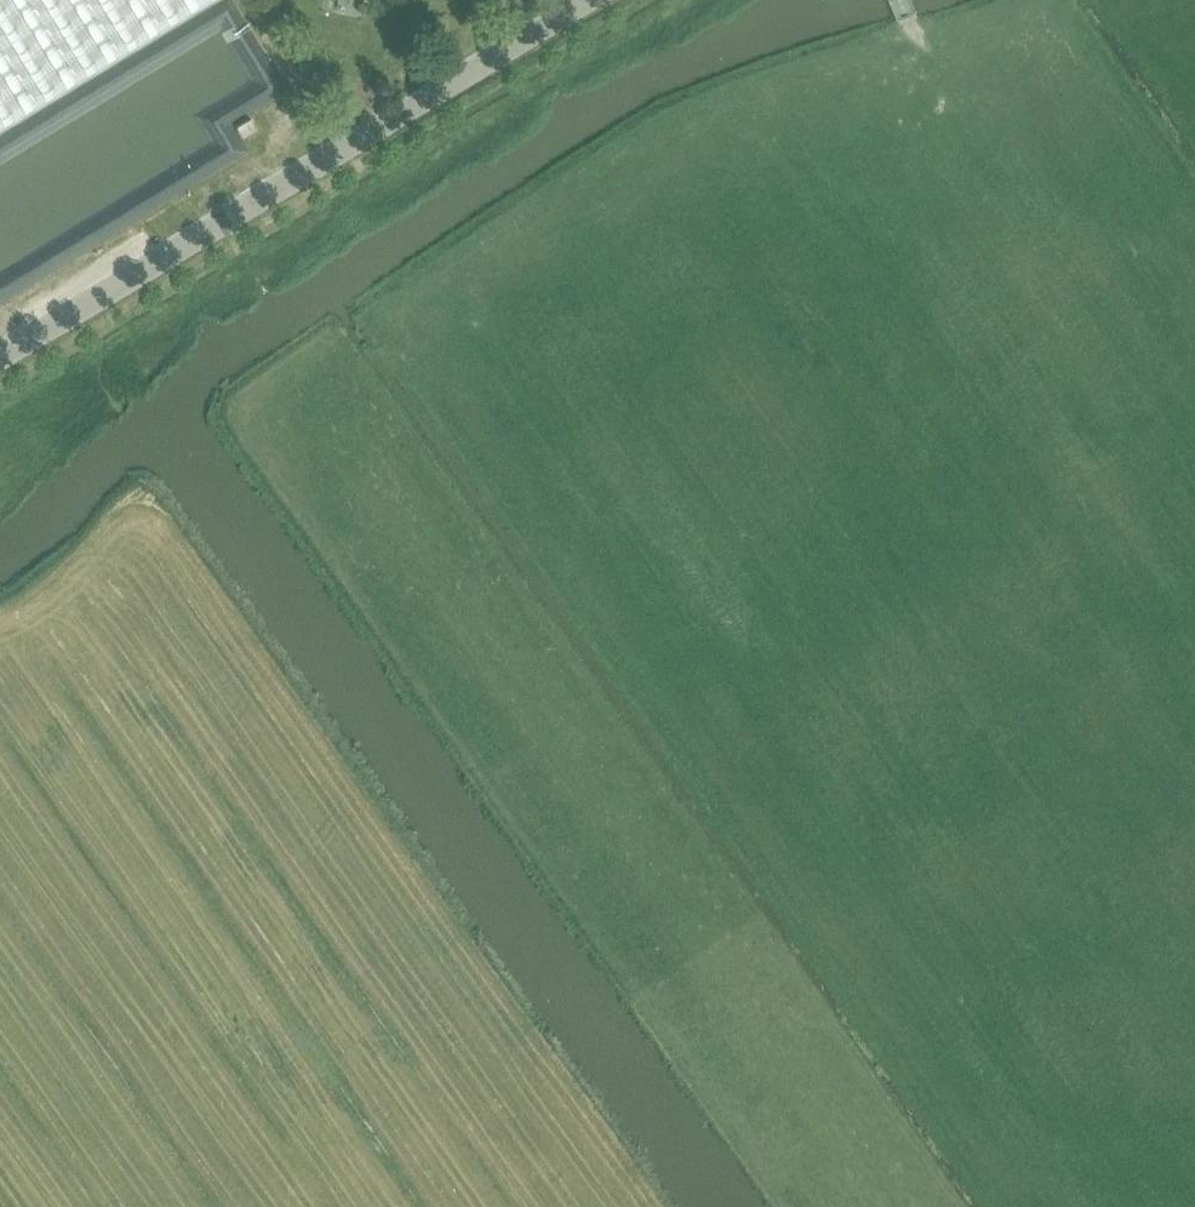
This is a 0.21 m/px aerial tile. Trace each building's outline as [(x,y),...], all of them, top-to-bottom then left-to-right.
[(209,0),(0,0),(0,127),(209,0)] [(262,127),(256,117),(241,126),(247,136),(262,127)]
